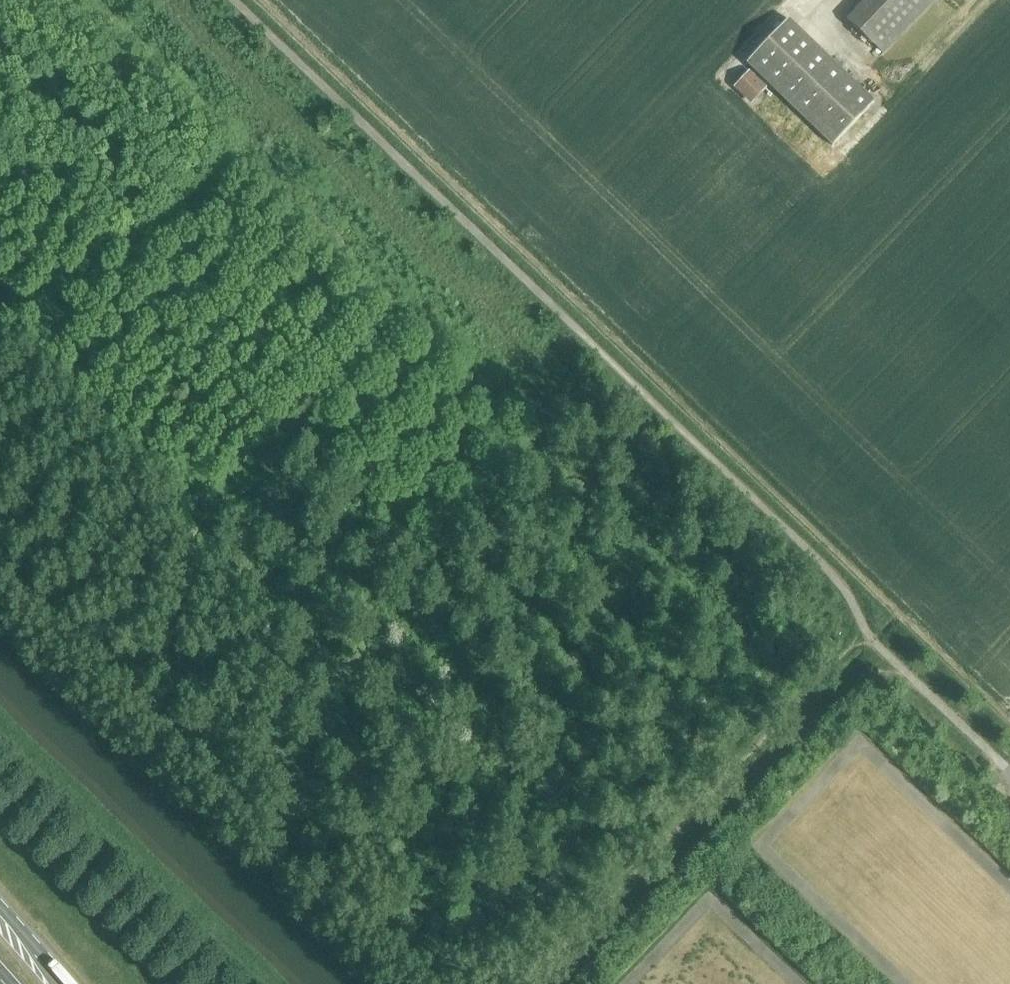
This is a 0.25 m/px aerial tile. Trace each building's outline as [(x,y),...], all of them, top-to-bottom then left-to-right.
[(846,20),(870,44),(871,43),(881,53),(932,0),(865,0),(846,20)] [(745,61),(830,145),(872,102),(787,18),(745,61)] [(733,87),(751,104),(767,87),(749,70),(733,87)]
